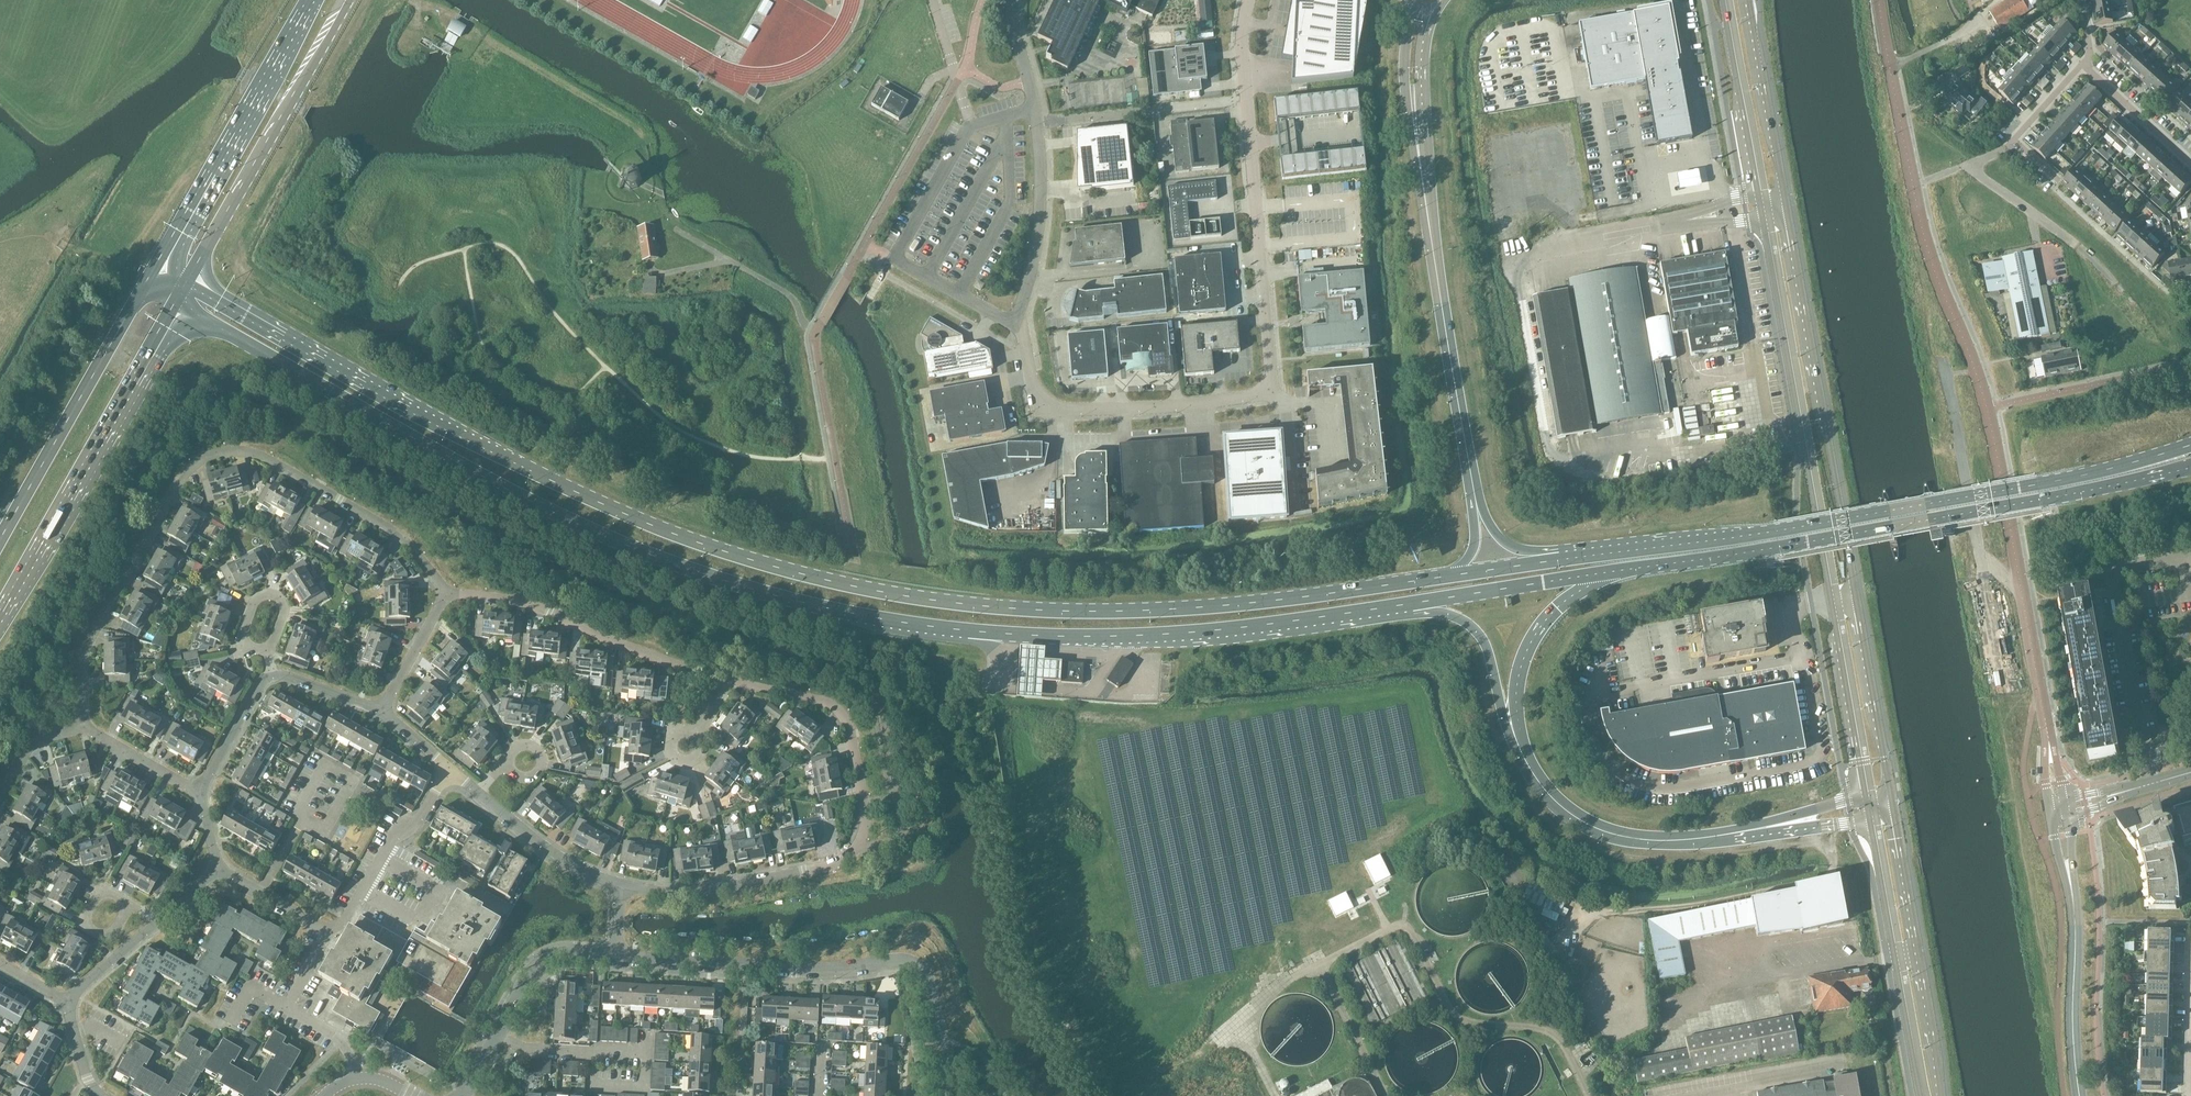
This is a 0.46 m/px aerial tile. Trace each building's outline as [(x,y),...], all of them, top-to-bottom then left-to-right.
[(1038,38),(1053,45),(1050,50),(1046,58),(1051,60),(1053,61),(1052,63),(1067,71),(1100,1),(1127,14),(1130,7),(1152,17),(1160,0),(1056,0),(1038,38)] [(1201,23),(1212,22),(1210,0),(1199,0),(1201,23)] [(1281,60),(1292,62),(1295,62),(1291,85),(1308,83),(1353,78),(1353,72),(1355,72),(1368,0),(1291,0),(1281,60)] [(1989,12),(2001,30),(2001,29),(2006,26),(2007,26),(2006,26),(2011,23),(2012,23),(2011,22),(2017,19),(2018,19),(2018,18),(2023,15),(2024,15),(2023,15),(2028,12),(2029,12),(2031,15),(2036,12),(2035,10),(2051,0),(2009,0),(2007,1),(2006,1),(2007,2),(2001,5),(2000,5),(2000,6),(1996,9),(1995,8),(1995,9),(1990,12),(1989,12)] [(2092,14),(2111,10),(2109,0),(2101,0),(2090,2),(2092,14)] [(1677,58),(1668,9),(1637,14),(1633,15),(1579,25),(1590,91),(1645,81),(1656,146),(1692,139),(1680,73),(1678,74),(1676,64),(1678,63),(1677,58)] [(2111,10),(2092,14),(2094,26),(2113,22),(2111,10)] [(2078,34),(2063,21),(2055,30),(2069,43),(2078,34)] [(459,37),(461,37),(466,29),(454,22),(449,30),(459,37)] [(2069,43),(2055,30),(2051,26),(2043,35),(2047,39),(2062,52),(2069,43)] [(2140,31),(2145,36),(2149,32),(2144,28),(2140,31)] [(1173,43),(1172,29),(1145,32),(1147,46),(1173,43)] [(2103,47),(2112,55),(2125,41),(2116,33),(2116,30),(2108,31),(2110,39),(2103,47)] [(2145,36),(2151,41),(2154,37),(2149,32),(2145,36)] [(2062,52),(2047,39),(2039,48),(2054,61),(2062,52)] [(2125,41),(2112,55),(2121,63),(2134,49),(2125,41)] [(2073,47),(2078,51),(2082,48),(2076,43),(2073,47)] [(2158,47),(2163,52),(2166,48),(2161,44),(2158,47)] [(1207,80),(1203,47),(1149,53),(1153,97),(1201,92),(1200,81),(1207,80)] [(2078,51),(2073,47),(2070,50),(2075,55),(2078,51)] [(2031,57),(2046,70),(2054,61),(2039,48),(2031,57)] [(2166,48),(2163,52),(2168,57),(2172,53),(2166,48)] [(2121,63),(2130,71),(2143,57),(2134,49),(2121,63)] [(2031,57),(2023,65),(2038,78),(2046,70),(2031,57)] [(2130,71),(2139,79),(2152,65),(2143,57),(2130,71)] [(2175,63),(2180,68),(2184,64),(2179,59),(2175,63)] [(2057,64),(2063,69),(2066,65),(2061,61),(2057,64)] [(2063,69),(2057,64),(2054,68),(2059,73),(2063,69)] [(2184,64),(2180,68),(2186,73),(2189,69),(2184,64)] [(1967,65),(1954,73),(1958,79),(1971,72),(1967,65)] [(2023,65),(2015,74),(2030,87),(2038,78),(2023,65)] [(2139,79),(2147,87),(2160,73),(2152,65),(2139,79)] [(2147,87),(2156,95),(2169,80),(2160,73),(2147,87)] [(2015,74),(2007,83),(2022,96),(2030,87),(2015,74)] [(2041,82),(2047,87),(2050,83),(2045,78),(2041,82)] [(2169,80),(2156,95),(2165,103),(2178,89),(2169,80)] [(2047,87),(2041,82),(2038,86),(2043,90),(2047,87)] [(1949,96),(1944,101),(1963,116),(1967,111),(1970,113),(1978,104),(1953,83),(1945,93),(1949,96)] [(2022,96),(2007,83),(1999,92),(2013,105),(2022,96)] [(2088,85),(2080,94),(2094,107),(2102,98),(2088,85)] [(909,104),(881,88),(871,105),(899,121),(909,104)] [(1274,102),(1276,122),(1278,122),(1359,113),(1360,112),(1358,92),(1274,102)] [(2080,94),(2072,103),(2086,116),(2094,107),(2080,94)] [(2166,108),(2175,116),(2188,102),(2179,94),(2166,108)] [(2025,99),(2031,104),(2034,100),(2029,96),(2025,99)] [(2022,103),(2027,108),(2031,104),(2025,99),(2022,103)] [(2184,124),(2190,116),(2190,105),(2188,102),(2175,116),(2184,124)] [(2072,103),(2064,112),(2078,125),(2086,116),(2072,103)] [(2064,112),(2056,121),(2070,133),(2078,125),(2064,112)] [(2108,120),(2112,123),(2117,118),(2113,115),(2108,120)] [(2110,131),(2106,135),(2115,143),(2119,139),(2132,125),(2123,117),(2110,131)] [(2112,123),(2108,120),(2104,125),(2107,129),(2112,123)] [(2056,121),(2048,129),(2062,142),(2070,133),(2056,121)] [(1219,169),(1214,122),(1171,126),(1176,173),(1219,169)] [(2119,139),(2115,143),(2124,151),(2128,147),(2141,133),(2132,125),(2119,139)] [(1078,175),(1080,191),(1133,185),(1127,127),(1082,132),(1082,133),(1084,146),(1077,147),(1080,161),(1078,161),(1080,175),(1078,175)] [(2048,129),(2040,138),(2054,151),(2062,142),(2048,129)] [(2092,138),(2096,141),(2101,136),(2097,132),(2092,138)] [(1506,133),(1484,137),(1485,143),(1507,140),(1506,133)] [(2128,147),(2137,155),(2150,141),(2141,133),(2128,147)] [(2054,151),(2040,138),(2032,147),(2046,160),(2054,151)] [(2096,141),(2092,138),(2088,143),(2091,146),(2096,141)] [(2137,155),(2145,163),(2158,149),(2150,141),(2137,155)] [(2098,152),(2103,157),(2106,153),(2101,148),(2098,152)] [(2145,163),(2154,171),(2167,157),(2158,149),(2145,163)] [(1282,180),(1366,171),(1364,150),(1364,151),(1282,160),(1280,160),(1282,180)] [(2076,155),(2080,159),(2085,153),(2081,150),(2076,155)] [(2106,153),(2103,157),(2108,162),(2111,158),(2106,153)] [(2072,160),(2075,164),(2080,159),(2076,155),(2072,160)] [(2092,158),(2097,163),(2101,159),(2095,155),(2092,158)] [(2167,157),(2154,171),(2163,179),(2176,164),(2167,157)] [(2101,159),(2097,163),(2102,168),(2106,164),(2101,159)] [(2115,168),(2120,173),(2124,169),(2119,164),(2115,168)] [(2176,164),(2163,179),(2172,187),(2185,172),(2176,164)] [(622,187),(630,190),(638,187),(642,179),(639,171),(631,167),(623,170),(619,178),(622,187)] [(2060,173),(2064,176),(2069,171),(2065,168),(2060,173)] [(2062,183),(2071,191),(2084,177),(2075,169),(2062,183)] [(2124,169),(2120,173),(2126,178),(2129,174),(2124,169)] [(2110,174),(2115,179),(2118,175),(2113,171),(2110,174)] [(2172,187),(2181,195),(2190,184),(2190,178),(2185,172),(2172,187)] [(2118,175),(2115,179),(2120,184),(2123,180),(2118,175)] [(2093,185),(2084,177),(2071,191),(2080,199),(2093,185)] [(2133,184),(2138,189),(2141,185),(2136,180),(2133,184)] [(1187,203),(1217,200),(1216,182),(1168,188),(1173,242),(1221,237),(1220,220),(1189,223),(1187,203)] [(2089,207),(2102,193),(2093,185),(2080,199),(2089,207)] [(2141,185),(2138,189),(2143,193),(2147,190),(2141,185)] [(2127,190),(2132,195),(2136,191),(2131,187),(2127,190)] [(2136,191),(2132,195),(2137,200),(2141,196),(2136,191)] [(2089,207),(2098,215),(2111,201),(2102,193),(2089,207)] [(2150,200),(2156,205),(2159,201),(2154,196),(2150,200)] [(2098,215),(2107,223),(2120,209),(2111,201),(2098,215)] [(2156,205),(2161,209),(2164,206),(2159,201),(2156,205)] [(2148,209),(2153,214),(2157,210),(2151,206),(2148,209)] [(2120,209),(2107,223),(2116,232),(2129,217),(2120,209)] [(598,210),(598,219),(628,220),(628,211),(598,210)] [(2157,210),(2153,214),(2158,219),(2162,215),(2157,210)] [(2134,218),(2116,237),(2125,245),(2138,231),(2143,226),(2134,218)] [(1075,232),(1076,243),(1073,244),(1070,268),(1094,265),(1125,262),(1122,227),(1075,232)] [(2125,245),(2134,253),(2147,239),(2138,231),(2125,245)] [(2134,253),(2143,261),(2156,247),(2147,239),(2134,253)] [(2156,247),(2143,261),(2152,269),(2165,255),(2156,247)] [(2020,341),(2019,341),(2019,342),(2051,335),(2051,334),(2050,335),(2033,253),(2034,253),(2034,252),(2002,258),(2002,259),(2003,259),(2004,265),(1986,268),(1990,291),(2009,287),(2020,341)] [(1550,294),(1532,297),(1557,439),(1574,436),(1595,432),(1594,428),(1627,422),(1663,415),(1669,413),(1663,374),(1661,361),(1675,359),(1676,359),(1672,335),(1676,335),(1681,334),(1685,333),(1687,333),(1691,356),(1721,351),(1738,348),(1738,347),(1736,338),(1736,336),(1734,325),(1737,324),(1737,321),(1735,313),(1735,310),(1737,310),(1735,302),(1734,302),(1733,299),(1735,298),(1733,290),(1731,290),(1725,253),(1721,254),(1695,258),(1664,263),(1660,264),(1669,318),(1667,318),(1654,321),(1645,322),(1635,270),(1638,270),(1637,268),(1602,274),(1566,280),(1567,283),(1568,282),(1569,291),(1550,294)] [(1174,260),(1180,316),(1226,311),(1221,256),(1174,260)] [(2181,261),(2184,280),(2190,279),(2190,259),(2181,261)] [(2184,280),(2181,261),(2169,263),(2167,262),(2162,268),(2170,275),(2172,282),(2184,280)] [(1298,278),(1301,309),(1305,308),(1305,315),(1325,313),(1326,322),(1324,323),(1324,324),(1325,326),(1326,327),(1302,329),(1304,352),(1370,346),(1368,323),(1366,324),(1365,313),(1367,312),(1363,273),(1298,278)] [(1076,292),(1069,320),(1078,322),(1104,319),(1103,311),(1117,310),(1118,318),(1166,313),(1163,277),(1114,282),(1115,291),(1085,294),(1076,292)] [(974,287),(981,291),(984,285),(977,282),(974,287)] [(930,318),(920,335),(928,340),(928,341),(928,342),(927,342),(927,343),(927,344),(928,344),(928,345),(928,346),(928,347),(929,347),(929,348),(930,348),(930,349),(931,349),(931,350),(932,350),(933,350),(934,352),(923,354),(928,381),(993,369),(990,354),(990,352),(976,344),(975,345),(964,347),(962,338),(963,338),(964,338),(964,337),(955,332),(930,318)] [(1221,359),(1220,354),(1240,352),(1237,324),(1181,329),(1185,377),(1214,375),(1212,355),(1215,354),(1216,360),(1221,359)] [(1127,372),(1132,371),(1150,370),(1150,377),(1172,375),(1167,326),(1117,331),(1120,365),(1126,364),(1126,372),(1127,372)] [(1068,336),(1071,369),(1072,381),(1084,380),(1108,377),(1104,333),(1068,336)] [(2041,358),(2045,378),(2082,371),(2077,351),(2041,358)] [(1373,370),(1307,376),(1308,397),(1309,397),(1314,392),(1314,386),(1345,383),(1345,388),(1352,387),(1362,469),(1355,479),(1329,484),(1327,477),(1316,479),(1316,475),(1316,474),(1315,474),(1318,509),(1319,509),(1319,508),(1386,494),(1371,371),(1373,371),(1373,370)] [(931,394),(935,419),(945,417),(945,422),(947,422),(950,442),(1005,432),(1001,410),(989,413),(988,406),(989,406),(988,400),(986,400),(983,385),(931,394)] [(1699,429),(1700,437),(1701,437),(1714,434),(1713,428),(1713,426),(1699,429)] [(1281,434),(1224,438),(1230,522),(1287,518),(1281,434)] [(1119,446),(1126,534),(1204,528),(1201,485),(1214,484),(1213,460),(1197,461),(1196,440),(1119,445),(1119,446)] [(1042,461),(1042,445),(1007,445),(942,457),(954,520),(989,530),(980,483),(1014,477),(1011,461),(1042,461)] [(1079,458),(1078,459),(1076,461),(1075,463),(1075,465),(1075,467),(1075,479),(1063,479),(1063,482),(1064,482),(1064,487),(1063,487),(1064,534),(1108,533),(1107,486),(1107,479),(1107,454),(1091,455),(1091,453),(1085,453),(1085,456),(1083,456),(1081,457),(1079,458)] [(237,469),(223,473),(228,493),(236,491),(237,495),(251,491),(246,474),(239,476),(237,469)] [(210,484),(204,486),(208,503),(222,499),(221,495),(228,493),(223,473),(208,477),(210,484)] [(271,506),(278,510),(288,492),(275,485),(272,491),(266,487),(257,503),(269,510),(271,506)] [(288,492),(278,510),(285,514),(283,518),(295,525),(304,509),(298,506),(302,499),(288,492)] [(189,513),(183,510),(175,523),(194,533),(197,526),(201,528),(208,516),(192,507),(189,513)] [(313,530),(320,534),(331,516),(317,508),(314,515),(308,511),(299,527),(311,534),(313,530)] [(320,534),(327,538),(325,541),(337,548),(346,533),(340,529),(344,523),(331,516),(320,534)] [(194,533),(175,523),(168,536),(174,539),(171,545),(186,554),(193,542),(190,540),(194,533)] [(226,527),(219,523),(216,529),(223,533),(226,527)] [(354,557),(361,561),(371,543),(358,535),(354,541),(348,538),(340,553),(352,560),(354,557)] [(278,540),(271,544),(276,553),(283,550),(278,540)] [(371,543),(361,561),(368,565),(366,568),(378,575),(387,560),(381,556),(384,550),(371,543)] [(159,552),(151,565),(170,575),(174,568),(177,570),(184,558),(168,549),(165,555),(159,552)] [(249,559),(242,563),(252,581),(265,574),(262,568),(268,565),(260,549),(248,555),(249,559)] [(287,580),(295,593),(312,581),(308,575),(312,573),(304,561),(289,570),(293,576),(287,580)] [(252,581),(242,563),(235,566),(234,563),(221,569),(229,585),(235,582),(239,588),(252,581)] [(170,575),(151,565),(144,578),(150,581),(147,587),(162,596),(169,584),(166,582),(170,575)] [(312,581),(295,593),(303,605),(309,602),(313,607),(328,598),(320,586),(317,588),(312,581)] [(389,596),(389,604),(410,604),(410,589),(403,589),(403,582),(385,582),(385,596),(389,596)] [(135,594),(128,607),(146,617),(150,610),(153,612),(160,600),(145,591),(141,597),(135,594)] [(2090,761),(2121,755),(2091,592),(2063,597),(2060,599),(2090,761)] [(209,614),(206,622),(226,629),(231,615),(224,612),(227,606),(210,600),(205,613),(209,614)] [(410,604),(389,604),(389,612),(385,612),(385,626),(403,626),(403,619),(410,619),(410,604)] [(1761,630),(1765,629),(1761,605),(1748,607),(1748,609),(1701,618),(1705,639),(1701,640),(1706,664),(1719,662),(1719,660),(1765,652),(1761,630)] [(146,617),(128,607),(120,620),(126,623),(123,629),(138,638),(145,626),(142,624),(146,617)] [(490,635),(498,636),(500,615),(485,613),(484,621),(478,620),(476,637),(490,639),(490,635)] [(500,615),(498,636),(506,637),(505,641),(519,642),(521,625),(514,624),(515,617),(500,615)] [(226,629),(206,622),(203,629),(200,628),(195,641),(212,647),(214,641),(221,643),(226,629)] [(297,627),(292,641),(311,648),(318,651),(325,630),(303,622),(301,628),(297,627)] [(370,641),(367,649),(387,656),(392,642),(385,639),(388,633),(371,627),(366,640),(370,641)] [(536,654),(544,655),(547,634),(532,632),(531,639),(524,638),(522,656),(536,658),(536,654)] [(544,655),(552,656),(552,659),(566,661),(568,643),(561,643),(562,636),(547,634),(544,655)] [(105,646),(105,661),(126,661),(126,653),(130,653),(130,639),(112,639),(112,646),(105,646)] [(311,648),(292,641),(286,655),(293,658),(291,664),(307,670),(312,657),(309,656),(311,648)] [(452,643),(443,655),(459,668),(464,662),(467,664),(476,654),(462,642),(458,648),(452,643)] [(387,656),(367,649),(364,656),(361,655),(356,668),(373,674),(375,668),(382,670),(387,656)] [(583,672),(591,673),(593,652),(578,651),(577,658),(571,657),(569,675),(582,676),(583,672)] [(183,655),(185,662),(199,659),(198,652),(183,655)] [(593,652),(591,673),(599,674),(598,678),(612,680),(614,662),(607,661),(608,654),(593,652)] [(459,668),(443,655),(433,666),(439,671),(434,676),(448,687),(462,671),(459,668)] [(1113,685),(1118,688),(1133,665),(1128,662),(1122,658),(1107,681),(1113,685)] [(199,659),(185,662),(187,670),(201,667),(199,659)] [(126,661),(105,661),(105,676),(113,676),(113,683),(130,683),(130,669),(126,669),(126,661)] [(1058,682),(1082,684),(1084,664),(1059,663),(1058,682)] [(214,698),(217,692),(227,674),(214,666),(211,672),(205,669),(195,687),(214,698)] [(629,691),(637,692),(640,671),(625,669),(624,676),(617,676),(615,693),(629,695),(629,691)] [(640,671),(637,692),(645,693),(645,697),(659,698),(661,681),(654,680),(655,673),(640,671)] [(227,674),(217,692),(224,696),(222,699),(234,706),(243,691),(237,687),(240,681),(227,674)] [(426,684),(417,696),(433,709),(438,703),(441,706),(450,695),(436,684),(432,689),(426,684)] [(454,686),(451,690),(456,694),(459,690),(454,686)] [(1649,771),(1659,774),(1669,774),(1680,773),(1802,751),(1791,688),(1718,702),(1717,698),(1603,719),(1602,714),(1602,715),(1602,719),(1605,730),(1609,739),(1615,748),(1622,756),(1630,762),(1639,768),(1649,771)] [(270,693),(262,707),(263,712),(269,715),(274,714),(275,711),(281,715),(290,700),(278,693),(277,693),(274,692),(270,693)] [(480,697),(488,709),(494,705),(486,693),(480,697)] [(433,709),(417,696),(407,708),(413,712),(408,717),(422,729),(431,718),(428,715),(433,709)] [(505,725),(520,727),(523,707),(516,705),(516,702),(502,699),(499,717),(506,718),(505,725)] [(125,725),(139,732),(149,714),(142,710),(144,707),(132,700),(123,715),(129,719),(125,725)] [(290,700),(281,715),(294,722),(302,707),(290,700)] [(551,712),(557,717),(565,705),(559,700),(551,712)] [(520,727),(535,730),(536,723),(543,724),(546,707),(532,704),(531,708),(523,707),(520,727)] [(738,705),(729,717),(746,730),(751,723),(754,726),(762,714),(748,704),(744,709),(738,705)] [(765,710),(779,720),(783,714),(769,704),(765,710)] [(565,705),(557,717),(563,721),(571,709),(565,705)] [(294,722),(291,726),(303,733),(306,729),(314,714),(302,707),(294,722)] [(790,733),(796,738),(809,721),(797,712),(792,718),(787,714),(776,728),(787,736),(790,733)] [(156,718),(149,714),(139,732),(152,740),(155,733),(161,737),(170,721),(158,714),(156,718)] [(314,714),(306,729),(318,736),(327,721),(314,714)] [(326,729),(338,736),(346,721),(334,714),(326,729)] [(746,730),(729,717),(720,729),(726,734),(722,739),(736,750),(745,738),(741,736),(746,730)] [(631,733),(630,741),(651,743),(653,728),(646,727),(647,721),(629,719),(627,733),(631,733)] [(552,735),(557,749),(577,742),(574,734),(578,733),(573,720),(556,726),(559,732),(552,735)] [(338,736),(350,743),(359,728),(346,721),(338,736)] [(809,721),(796,738),(803,742),(800,746),(811,754),(813,752),(822,740),(816,736),(821,730),(809,721)] [(477,736),(472,742),(488,755),(498,743),(492,739),(497,734),(483,722),(474,733),(477,736)] [(168,749),(181,756),(191,738),(184,734),(186,730),(174,723),(165,739),(171,742),(168,749)] [(265,725),(262,730),(270,734),(273,730),(265,725)] [(350,743),(363,750),(371,735),(359,728),(350,743)] [(277,732),(275,737),(283,741),(285,737),(277,732)] [(261,733),(254,745),(269,753),(274,756),(277,750),(272,747),(276,741),(261,733)] [(371,735),(363,750),(375,757),(383,742),(371,735)] [(191,738),(181,756),(194,763),(197,757),(203,761),(212,745),(200,738),(198,742),(191,738)] [(289,739),(287,744),(295,748),(297,744),(289,739)] [(822,740),(813,752),(815,754),(820,751),(829,745),(822,740)] [(651,743),(630,741),(630,749),(626,748),(624,762),(642,764),(642,757),(650,758),(651,743)] [(488,755),(472,742),(467,748),(464,745),(455,756),(468,767),(473,762),(478,767),(488,755)] [(577,742),(557,749),(562,763),(569,761),(572,767),(588,761),(583,748),(580,749),(577,742)] [(254,745),(247,757),(262,766),(267,769),(270,762),(274,756),(269,753),(254,745)] [(830,752),(829,745),(820,751),(822,754),(830,752)] [(302,746),(299,751),(307,755),(310,751),(302,746)] [(321,746),(319,751),(325,754),(327,755),(329,751),(321,746)] [(374,765),(386,772),(395,757),(382,750),(374,765)] [(334,753),(331,758),(339,762),(342,758),(334,753)] [(723,754),(714,766),(731,779),(736,773),(739,775),(747,764),(733,753),(729,759),(723,754)] [(84,754),(69,758),(75,778),(82,776),(83,780),(97,776),(92,759),(86,761),(84,754)] [(300,755),(296,763),(300,765),(305,757),(300,755)] [(817,772),(819,779),(819,780),(839,776),(837,761),(830,762),(828,756),(811,759),(813,773),(817,772)] [(247,757),(240,770),(255,778),(262,766),(247,757)] [(395,757),(386,772),(399,779),(407,764),(395,757)] [(75,778),(69,758),(55,762),(57,769),(50,771),(55,788),(68,784),(67,780),(75,778)] [(784,771),(792,766),(781,758),(776,765),(784,771)] [(346,760),(343,765),(351,769),(354,765),(346,760)] [(407,764),(399,779),(411,786),(419,771),(407,764)] [(731,779),(714,766),(705,778),(711,783),(707,788),(721,799),(729,788),(726,785),(731,779)] [(293,767),(289,775),(293,778),(298,770),(293,767)] [(358,767),(356,772),(364,776),(366,772),(358,767)] [(586,775),(601,777),(602,769),(587,768),(586,775)] [(773,778),(780,774),(773,768),(768,775),(773,778)] [(626,769),(614,777),(618,783),(630,776),(626,769)] [(240,770),(233,782),(248,790),(255,778),(240,770)] [(419,771),(411,786),(423,793),(432,778),(419,771)] [(110,774),(101,790),(107,793),(106,796),(119,803),(120,801),(122,797),(132,779),(122,773),(121,774),(119,773),(116,778),(110,774)] [(662,795),(669,798),(675,778),(661,773),(659,780),(652,778),(647,795),(661,799),(662,795)] [(839,776),(819,780),(819,779),(813,781),(814,789),(816,788),(819,802),(836,799),(835,792),(842,791),(839,776)] [(675,778),(669,798),(677,800),(676,804),(690,808),(694,790),(688,789),(690,782),(675,778)] [(132,779),(122,797),(120,801),(139,811),(148,796),(142,793),(145,786),(132,779)] [(286,780),(282,788),(286,790),(291,782),(286,780)] [(620,787),(624,794),(637,786),(633,780),(620,787)] [(370,783),(367,787),(375,792),(377,787),(370,783)] [(27,786),(20,800),(38,810),(42,803),(45,805),(52,793),(37,784),(33,790),(27,786)] [(530,810),(541,820),(555,804),(549,799),(551,795),(540,786),(529,800),(534,805),(530,810)] [(382,790),(379,794),(387,799),(390,795),(382,790)] [(242,791),(240,795),(248,800),(250,795),(242,791)] [(279,792),(275,800),(279,802),(284,794),(279,792)] [(394,797),(392,802),(399,806),(402,802),(394,797)] [(255,798),(252,802),(260,807),(263,802),(255,798)] [(155,821),(162,825),(172,807),(159,799),(156,805),(150,802),(141,817),(153,824),(155,821)] [(38,810),(20,800),(12,813),(18,816),(15,822),(31,831),(37,819),(34,817),(38,810)] [(713,802),(706,805),(710,819),(718,816),(713,802)] [(555,804),(541,820),(553,829),(557,824),(563,828),(574,815),(563,806),(561,809),(555,804)] [(267,805),(264,809),(272,814),(275,809),(267,805)] [(403,812),(392,805),(388,811),(400,817),(403,812)] [(407,805),(404,809),(412,814),(414,809),(407,805)] [(710,819),(706,805),(699,807),(703,821),(710,819)] [(823,807),(826,821),(833,820),(831,805),(823,807)] [(2154,812),(2155,815),(2144,820),(2143,818),(2119,825),(2118,825),(2137,851),(2140,860),(2142,868),(2144,876),(2145,884),(2146,893),(2146,901),(2146,910),(2180,910),(2180,904),(2190,900),(2190,807),(2169,813),(2163,814),(2162,805),(2161,805),(2161,806),(2154,812)] [(446,809),(443,807),(431,829),(465,849),(459,859),(464,862),(463,865),(470,869),(472,867),(481,872),(480,875),(484,877),(485,874),(485,875),(498,853),(500,854),(499,855),(503,857),(488,882),(490,884),(486,892),(508,904),(511,899),(531,865),(509,852),(512,847),(512,846),(512,844),(511,843),(510,842),(508,842),(507,843),(504,847),(501,845),(499,849),(477,836),(482,826),(449,807),(448,806),(446,809)] [(172,807),(162,825),(169,829),(167,832),(179,839),(188,824),(182,820),(185,814),(172,807)] [(230,812),(222,827),(234,834),(242,819),(230,812)] [(279,812),(276,816),(284,821),(287,816),(279,812)] [(242,819),(234,834),(246,841),(255,826),(242,819)] [(574,844),(587,851),(597,833),(590,829),(592,825),(579,819),(571,835),(577,838),(574,844)] [(189,821),(188,824),(179,839),(186,843),(196,825),(189,821)] [(255,826),(246,841),(259,848),(267,833),(270,828),(258,821),(255,826)] [(796,832),(800,853),(815,850),(814,843),(821,841),(817,824),(803,827),(804,831),(796,832)] [(0,834),(0,844),(14,852),(18,845),(21,847),(28,835),(13,826),(9,832),(3,828),(0,834)] [(747,842),(751,863),(766,860),(764,853),(771,852),(768,834),(754,837),(752,827),(744,829),(747,842)] [(267,833),(259,848),(271,855),(279,840),(282,835),(270,828),(267,833)] [(788,834),(788,830),(774,833),(778,850),(784,849),(786,856),(800,853),(796,832),(788,834)] [(123,845),(130,849),(137,836),(130,832),(123,845)] [(98,841),(90,843),(96,863),(110,859),(109,852),(115,850),(110,833),(97,837),(98,841)] [(597,833),(587,851),(600,858),(604,852),(610,855),(618,839),(606,833),(604,836),(597,833)] [(305,834),(303,839),(311,843),(313,839),(305,834)] [(747,842),(739,844),(738,840),(724,843),(728,860),(735,859),(736,866),(751,863),(747,842)] [(96,863),(90,843),(83,845),(82,841),(68,845),(73,862),(80,860),(82,867),(96,863)] [(318,841),(315,846),(323,850),(326,846),(318,841)] [(626,867),(641,870),(645,850),(638,848),(638,844),(624,841),(621,859),(628,860),(626,867)] [(0,844),(0,869),(7,873),(14,861),(10,859),(14,852),(0,844)] [(704,850),(696,852),(699,872),(714,870),(713,863),(720,862),(717,845),(703,847),(704,850)] [(59,853),(46,846),(43,853),(55,860),(59,853)] [(645,850),(641,870),(656,873),(657,866),(664,867),(668,850),(654,847),(653,851),(645,850)] [(330,848),(327,853),(335,857),(338,853),(330,848)] [(688,849),(674,850),(676,868),(683,867),(684,874),(699,872),(696,852),(696,851),(688,853),(688,849)] [(449,870),(418,852),(415,856),(446,874),(447,872),(478,890),(481,885),(450,868),(449,870)] [(342,855),(339,859),(347,864),(350,859),(342,855)] [(1391,878),(1380,855),(1363,863),(1375,886),(1391,878)] [(141,863),(129,856),(120,871),(126,874),(122,881),(135,888),(146,870),(139,866),(141,863)] [(284,872),(295,879),(303,864),(292,857),(284,872)] [(295,879),(308,886),(317,871),(303,864),(295,879)] [(58,880),(55,887),(73,898),(80,885),(74,881),(77,875),(62,866),(55,878),(58,880)] [(146,870),(135,888),(148,896),(152,889),(158,893),(167,877),(155,870),(153,874),(146,870)] [(308,886),(321,894),(330,879),(317,871),(308,886)] [(321,894),(333,900),(341,885),(330,879),(321,894)] [(1568,897),(1531,880),(1523,898),(1560,915),(1566,902),(1568,897)] [(1802,927),(1802,932),(1843,923),(1836,890),(1828,885),(1750,900),(1750,901),(1648,922),(1659,981),(1685,976),(1679,943),(1756,927),(1758,936),(1802,927)] [(73,898),(55,887),(51,894),(47,892),(40,904),(56,913),(59,907),(65,911),(73,898)] [(1345,893),(1327,902),(1335,918),(1353,909),(1345,893)] [(417,929),(416,928),(408,943),(404,940),(385,973),(411,987),(412,988),(420,993),(434,1000),(434,1001),(450,1009),(457,996),(457,995),(472,970),(468,968),(469,968),(481,946),(483,948),(492,932),(495,934),(502,922),(483,911),(484,909),(461,895),(443,927),(440,926),(432,921),(425,933),(417,929)] [(244,937),(254,918),(242,911),(239,917),(235,915),(236,913),(223,905),(212,924),(213,925),(207,937),(225,948),(232,935),(231,934),(233,930),(244,937)] [(13,947),(24,929),(17,925),(19,922),(7,915),(0,926),(0,932),(4,934),(0,940),(13,947)] [(361,916),(335,962),(332,961),(322,978),(345,990),(344,993),(333,986),(328,995),(339,1001),(333,1012),(370,1033),(381,1014),(366,1005),(385,973),(404,940),(361,916)] [(254,918),(244,937),(256,944),(258,941),(262,943),(255,955),(273,966),(281,954),(275,950),(277,946),(279,947),(286,934),(267,924),(267,925),(254,918)] [(24,929),(13,947),(26,955),(30,949),(36,952),(45,937),(33,930),(31,933),(24,929)] [(64,951),(82,961),(89,948),(83,944),(87,938),(71,930),(64,942),(68,944),(64,951)] [(2174,943),(2175,932),(2149,931),(2149,943),(2174,943)] [(225,948),(207,937),(200,949),(206,953),(203,957),(201,956),(194,968),(209,976),(209,977),(213,979),(214,978),(226,985),(236,966),(224,959),(222,962),(218,960),(225,948)] [(1523,998),(1528,988),(1529,977),(1526,966),(1521,956),(1514,949),(1504,944),(1500,943),(1493,942),(1488,942),(1480,944),(1477,946),(1471,948),(1465,955),(1459,963),(1456,974),(1456,985),(1460,995),(1468,1005),(1476,1011),(1486,1014),(1496,1015),(1507,1012),(1516,1006),(1523,998)] [(2174,954),(2174,943),(2149,943),(2148,953),(2174,954)] [(136,967),(129,979),(148,990),(155,978),(153,977),(156,973),(167,979),(177,960),(165,953),(162,959),(158,957),(159,956),(146,948),(135,967),(136,967)] [(82,961),(64,951),(60,958),(56,956),(46,974),(64,984),(68,978),(65,976),(68,971),(74,974),(82,961)] [(2148,953),(2148,964),(2174,965),(2174,954),(2148,953)] [(239,971),(247,975),(253,964),(245,959),(239,971)] [(189,967),(177,960),(167,979),(179,986),(181,984),(184,986),(177,998),(196,1009),(203,996),(197,993),(200,988),(202,989),(209,977),(209,976),(194,968),(190,966),(189,967)] [(2148,964),(2148,975),(2174,975),(2174,965),(2148,964)] [(1871,990),(1867,969),(1846,973),(1846,971),(1808,978),(1814,1014),(1852,1007),(1850,993),(1862,991),(1865,992),(1871,990)] [(2148,975),(2148,985),(2173,986),(2174,975),(2148,975)] [(558,984),(557,998),(578,1000),(579,987),(586,987),(586,979),(565,978),(564,984),(558,984)] [(148,990),(129,979),(122,992),(128,995),(126,1000),(124,998),(117,1011),(136,1022),(136,1021),(149,1028),(159,1009),(147,1002),(145,1004),(141,1002),(148,990)] [(603,1005),(617,1006),(618,985),(604,984),(603,1005)] [(617,1006),(631,1007),(632,986),(618,985),(617,1006)] [(2147,996),(2173,997),(2173,986),(2148,985),(2147,996)] [(592,1000),(600,1001),(600,986),(593,986),(592,1000)] [(631,1007),(645,1008),(646,987),(632,986),(631,1007)] [(645,1008),(658,1009),(660,988),(646,987),(645,1008)] [(658,1009),(672,1009),(674,988),(660,988),(658,1009)] [(672,1009),(686,1010),(687,989),(674,988),(672,1009)] [(701,990),(687,989),(686,1010),(700,1011),(701,990)] [(5,1018),(17,997),(18,995),(13,992),(12,994),(5,990),(0,998),(0,1015),(5,1018)] [(701,990),(700,1011),(714,1012),(715,1002),(716,991),(701,990)] [(1294,994),(1290,995),(1283,996),(1273,1002),(1265,1012),(1260,1024),(1260,1037),(1265,1049),(1274,1059),(1285,1065),(1297,1067),(1308,1065),(1318,1059),(1327,1050),(1332,1037),(1332,1022),(1325,1008),(1315,999),(1304,995),(1294,994)] [(2147,996),(2147,1007),(2173,1008),(2173,997),(2147,996)] [(17,997),(5,1018),(17,1025),(29,1004),(17,997)] [(822,1018),(836,1019),(838,998),(823,997),(822,1018)] [(578,1000),(557,998),(556,1012),(577,1013),(578,1000)] [(762,1019),(777,1020),(778,999),(764,998),(763,1009),(762,1019)] [(836,1019),(850,1020),(852,999),(838,998),(836,1019)] [(777,1020),(790,1021),(792,1000),(778,999),(777,1020)] [(852,999),(850,1020),(864,1021),(865,1000),(852,999)] [(790,1021),(804,1022),(806,1001),(792,1000),(790,1021)] [(864,1021),(878,1022),(879,1012),(880,1001),(865,1000),(864,1021)] [(806,1001),(804,1022),(819,1022),(820,1002),(806,1001)] [(162,1013),(169,1018),(176,1006),(168,1002),(162,1013)] [(2147,1007),(2147,1018),(2173,1018),(2173,1008),(2147,1007)] [(556,1012),(555,1026),(576,1027),(577,1013),(556,1012)] [(1686,1051),(1632,1062),(1636,1083),(1759,1059),(1759,1062),(1798,1054),(1791,1017),(1684,1039),(1686,1051)] [(2147,1018),(2147,1028),(2172,1029),(2173,1018),(2147,1018)] [(39,1030),(48,1035),(52,1029),(40,1023),(36,1029),(39,1031),(39,1030)] [(555,1026),(554,1040),(575,1042),(576,1027),(555,1026)] [(26,1031),(20,1027),(16,1034),(22,1037),(26,1031)] [(598,1028),(590,1028),(590,1042),(597,1043),(598,1028)] [(2147,1028),(2146,1039),(2168,1040),(2172,1040),(2172,1029),(2147,1028)] [(631,1029),(630,1043),(637,1044),(638,1029),(631,1029)] [(39,1031),(32,1043),(53,1055),(61,1042),(48,1035),(39,1030),(39,1031)] [(285,1039),(273,1032),(262,1051),(274,1058),(272,1062),(269,1061),(262,1073),(281,1083),(288,1071),(289,1072),(300,1053),(287,1046),(286,1048),(282,1045),(285,1039)] [(197,1042),(185,1035),(174,1054),(187,1061),(184,1065),(181,1063),(174,1076),(193,1086),(200,1074),(201,1075),(204,1071),(212,1056),(199,1049),(198,1051),(194,1048),(197,1042)] [(712,1052),(713,1037),(692,1036),(691,1050),(712,1052)] [(0,1040),(0,1052),(1,1053),(8,1040),(2,1037),(0,1040)] [(1540,1087),(1544,1077),(1544,1066),(1542,1058),(1535,1048),(1527,1041),(1516,1037),(1507,1037),(1497,1040),(1486,1046),(1479,1055),(1477,1065),(1477,1076),(1480,1085),(1485,1092),(1490,1095),(1533,1095),(1540,1087)] [(248,1061),(252,1052),(257,1045),(245,1038),(241,1046),(243,1047),(241,1051),(238,1056),(248,1061)] [(2168,1051),(2168,1040),(2146,1039),(2142,1039),(2142,1050),(2168,1051)] [(230,1091),(241,1072),(229,1066),(231,1062),(234,1063),(238,1056),(241,1051),(222,1040),(215,1052),(214,1052),(212,1056),(204,1071),(216,1078),(217,1076),(221,1078),(218,1084),(230,1091)] [(153,1049),(164,1055),(169,1048),(157,1041),(153,1049)] [(53,1055),(32,1043),(26,1055),(47,1067),(51,1059),(53,1061),(56,1056),(53,1055)] [(153,1054),(134,1043),(127,1055),(126,1055),(115,1074),(128,1081),(129,1079),(133,1081),(130,1087),(142,1094),(153,1076),(141,1069),(143,1065),(146,1067),(153,1054)] [(756,1044),(756,1058),(777,1060),(777,1045),(756,1044)] [(867,1046),(867,1061),(888,1062),(888,1048),(867,1046)] [(711,1065),(712,1052),(691,1050),(690,1064),(711,1065)] [(2167,1061),(2168,1051),(2142,1050),(2142,1061),(2167,1061)] [(833,1059),(847,1060),(847,1052),(833,1052),(833,1059)] [(796,1061),(810,1062),(811,1055),(797,1054),(796,1061)] [(47,1067),(26,1055),(19,1067),(42,1080),(45,1076),(42,1074),(47,1067)] [(756,1058),(755,1072),(776,1073),(777,1060),(756,1058)] [(530,1074),(537,1074),(538,1060),(530,1059),(530,1074)] [(847,1060),(833,1059),(832,1066),(846,1067),(847,1060)] [(544,1060),(543,1075),(550,1075),(551,1061),(544,1060)] [(810,1062),(796,1061),(796,1068),(810,1069),(810,1062)] [(867,1061),(866,1074),(887,1076),(888,1062),(867,1061)] [(2167,1072),(2167,1061),(2142,1061),(2141,1072),(2167,1072)] [(563,1076),(571,1076),(572,1062),(564,1062),(563,1076)] [(572,1062),(571,1076),(578,1077),(579,1062),(572,1062)] [(710,1079),(711,1065),(690,1064),(689,1078),(710,1079)] [(42,1080),(19,1067),(12,1079),(33,1091),(37,1083),(40,1085),(42,1080)] [(262,1073),(256,1083),(252,1081),(253,1079),(241,1072),(230,1091),(239,1095),(268,1095),(266,1095),(268,1092),(274,1095),(281,1083),(262,1073)] [(755,1072),(754,1086),(775,1087),(776,1073),(755,1072)] [(2167,1083),(2167,1072),(2141,1072),(2141,1082),(2167,1083)] [(866,1074),(865,1088),(886,1090),(887,1076),(866,1074)] [(174,1076),(168,1087),(164,1084),(165,1082),(153,1076),(142,1094),(145,1095),(180,1095),(182,1095),(188,1095),(193,1086),(174,1076)] [(1756,1093),(1756,1095),(1857,1095),(1854,1076),(1833,1080),(1833,1082),(1822,1084),(1822,1082),(1756,1093)] [(709,1094),(710,1079),(689,1078),(689,1092),(709,1094)] [(831,1086),(845,1087),(846,1080),(831,1079),(831,1086)] [(794,1089),(809,1089),(809,1082),(795,1081),(794,1089)] [(2166,1094),(2167,1083),(2141,1082),(2141,1094),(2166,1094)] [(753,1095),(774,1095),(775,1087),(754,1086),(753,1095)] [(845,1087),(831,1086),(831,1094),(845,1094),(845,1087)] [(12,1095),(34,1095),(18,1087),(12,1095)]
